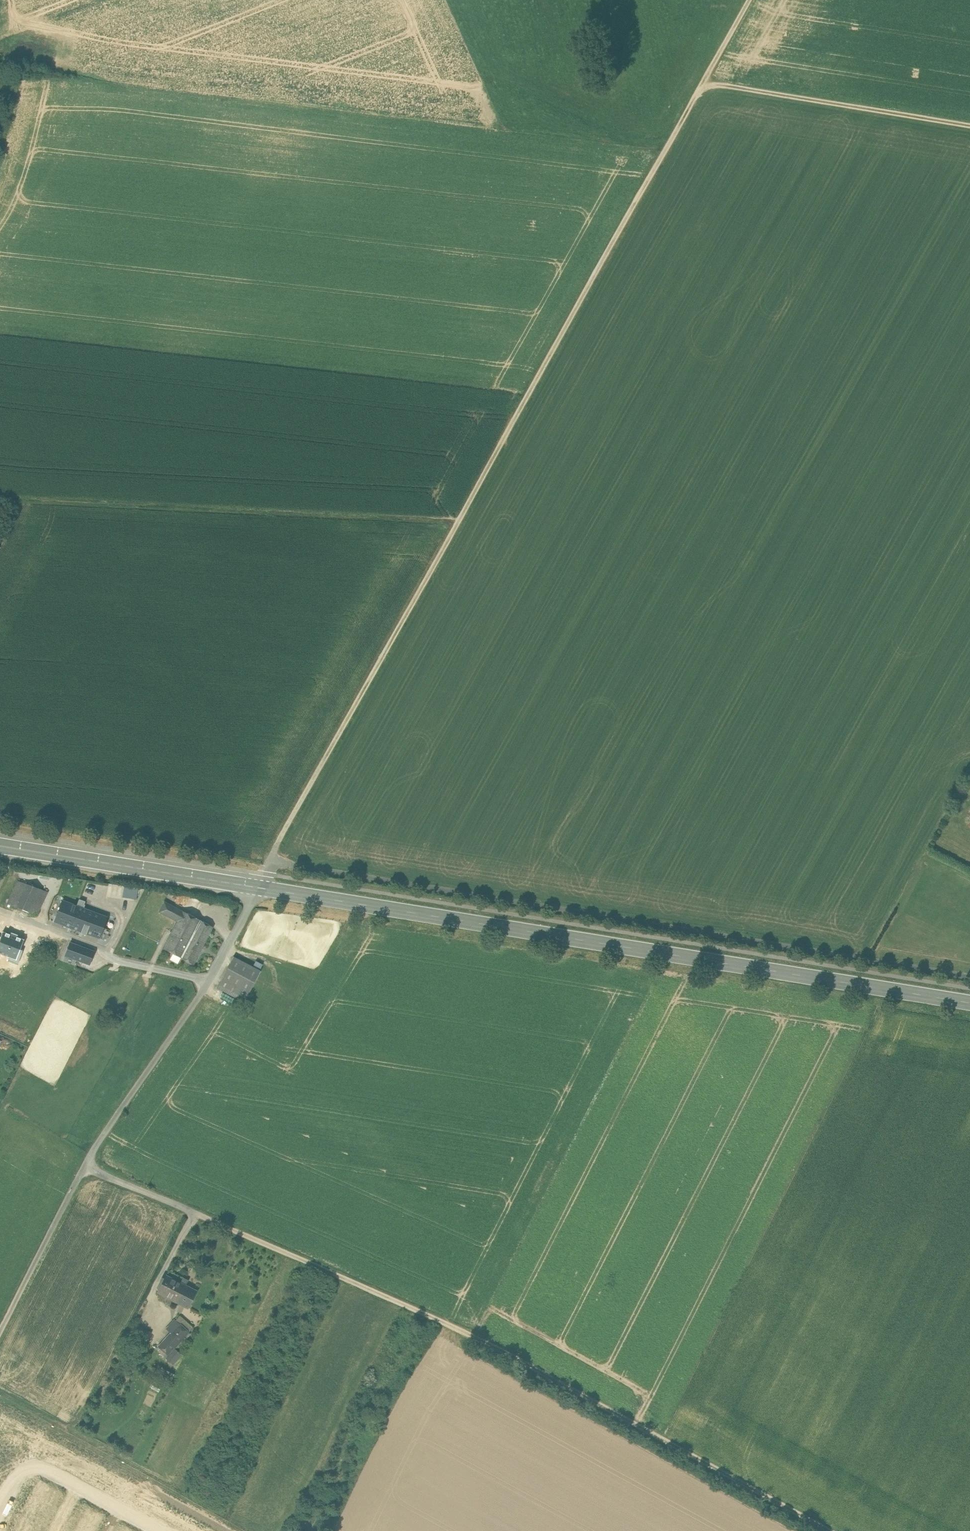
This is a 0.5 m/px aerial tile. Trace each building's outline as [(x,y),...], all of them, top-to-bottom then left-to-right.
[(47,892),(17,880),(7,903),(36,915),(47,892)] [(109,897),(137,897),(137,886),(110,885),(109,897)] [(138,902),(128,899),(125,907),(135,911),(138,902)] [(89,911),(63,901),(55,921),(81,931),(89,911)] [(200,921),(164,902),(160,911),(178,921),(171,934),(188,944),(200,921)] [(106,917),(89,911),(81,931),(99,937),(106,917)] [(188,944),(181,957),(193,963),(199,952),(201,953),(202,951),(200,950),(211,927),(200,921),(188,944)] [(188,944),(171,934),(163,947),(181,957),(188,944)] [(94,951),(77,945),(77,944),(71,942),(66,954),(90,963),(94,951)] [(260,971),(233,957),(221,979),(249,993),(260,971)] [(259,969),(262,964),(255,961),(253,966),(259,969)] [(249,993),(221,979),(217,987),(244,1001),(249,993)] [(186,1285),(181,1282),(180,1283),(166,1275),(157,1291),(188,1307),(196,1291),(185,1286),(186,1285)] [(189,1332),(174,1319),(170,1324),(174,1328),(170,1332),(169,1334),(179,1343),(189,1332)] [(150,1333),(136,1325),(130,1337),(144,1344),(150,1333)] [(179,1343),(169,1334),(164,1340),(174,1348),(179,1343)] [(174,1348),(164,1340),(158,1346),(162,1350),(159,1352),(173,1365),(181,1355),(174,1348)] [(188,1361),(181,1355),(173,1365),(180,1371),(188,1361)]
